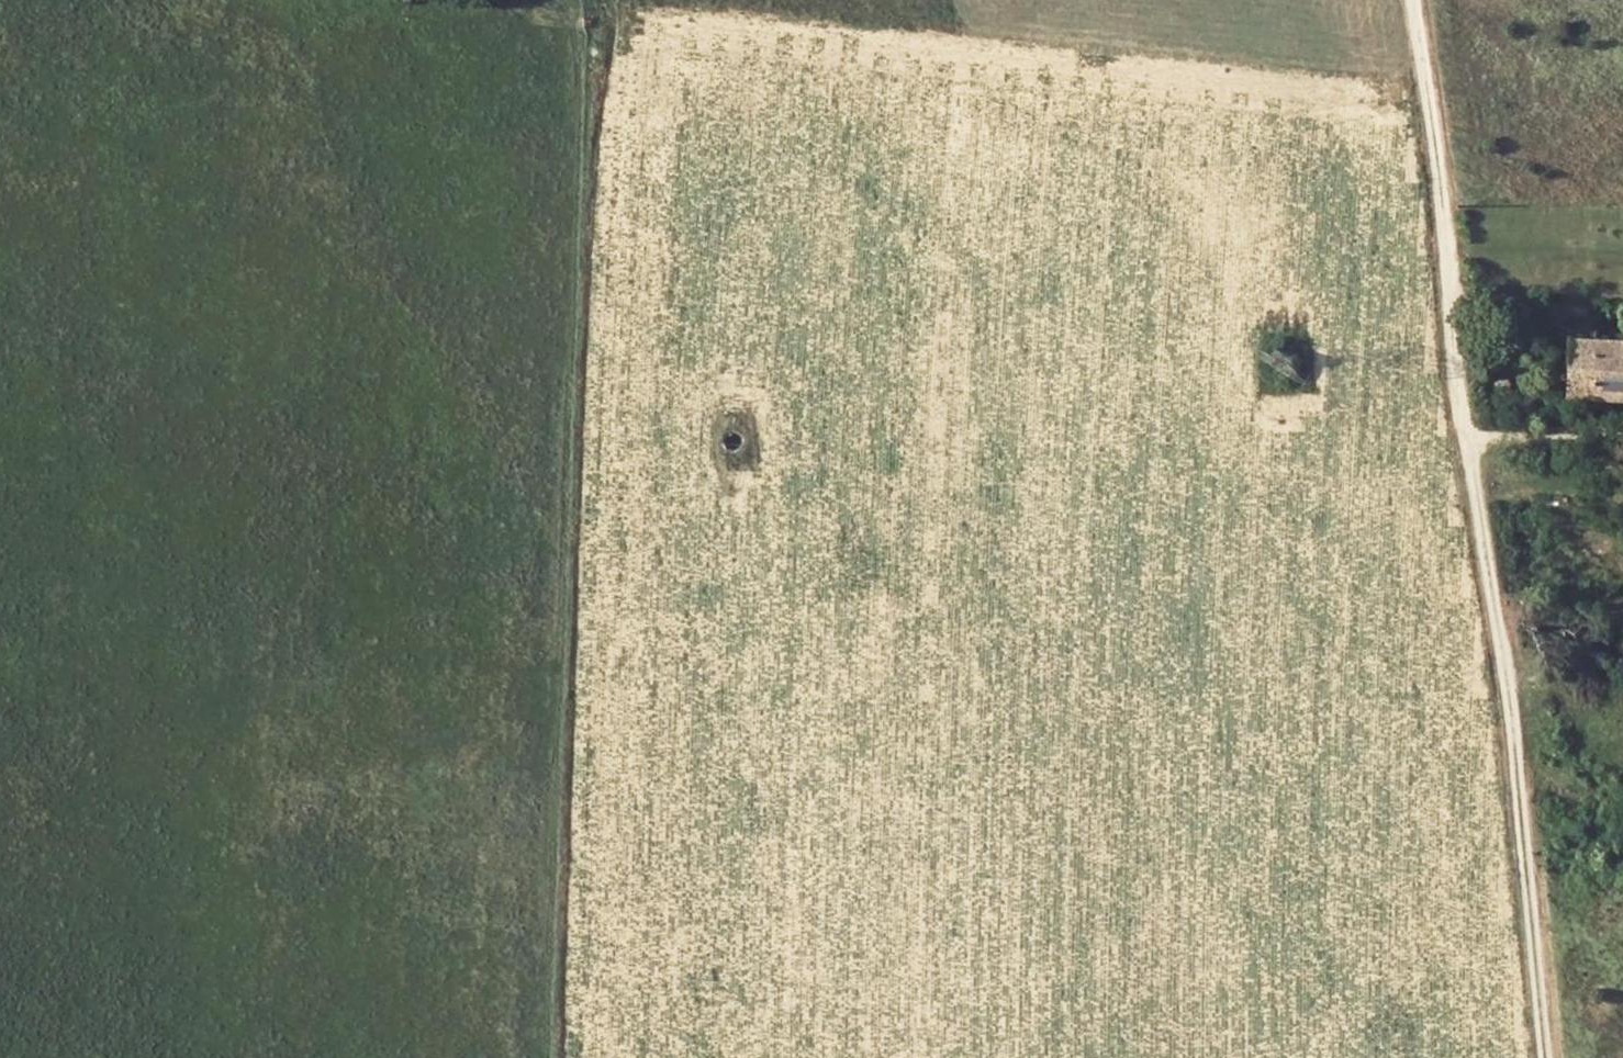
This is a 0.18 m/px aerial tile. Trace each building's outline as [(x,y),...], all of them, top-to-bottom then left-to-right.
[(1589,395),(1593,335),(1585,335),(1570,334),(1568,363),(1566,392),(1589,395)] [(1593,335),(1589,395),(1622,398),(1622,337),(1593,335)]
